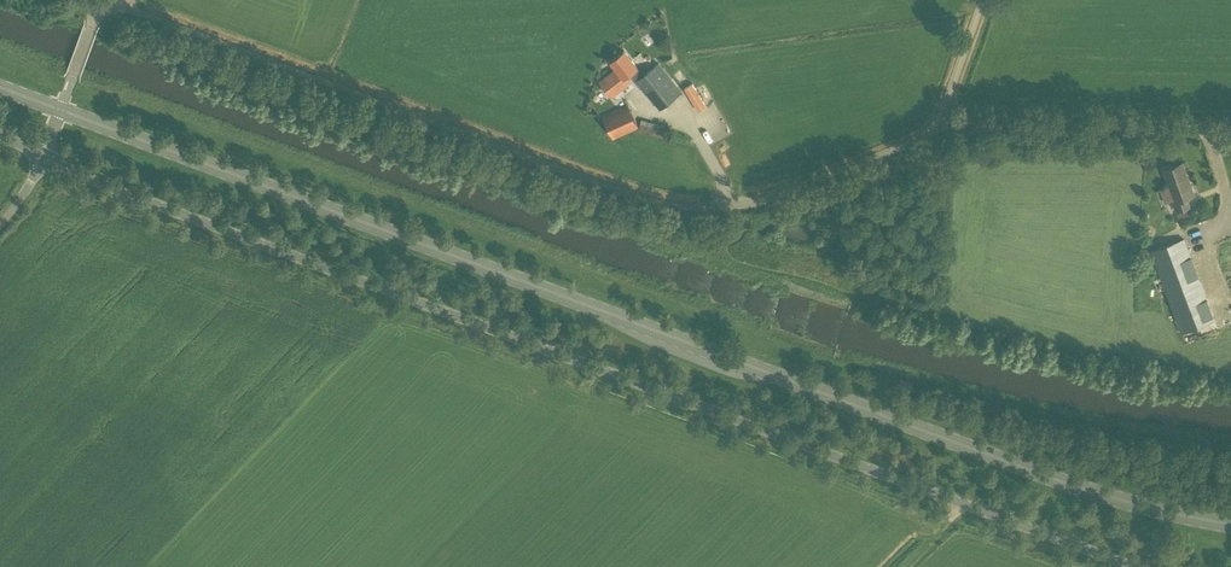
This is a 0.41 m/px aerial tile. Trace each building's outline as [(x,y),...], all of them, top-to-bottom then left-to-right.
[(659,61),(643,74),(624,50),(610,60),(617,69),(600,81),(611,96),(630,82),(626,77),(630,73),(636,80),(635,81),(645,94),(647,92),(660,108),(683,90),(659,61)] [(699,97),(711,89),(708,85),(696,93),(699,97)] [(613,139),(639,127),(628,104),(602,116),(613,139)] [(667,139),(670,126),(641,118),(638,131),(667,139)] [(1189,206),(1186,198),(1194,194),(1182,162),(1163,169),(1169,185),(1160,189),(1165,203),(1172,201),(1176,211),(1189,206)] [(1216,321),(1184,237),(1150,250),(1159,274),(1153,277),(1158,291),(1165,289),(1181,333),(1216,321)]
